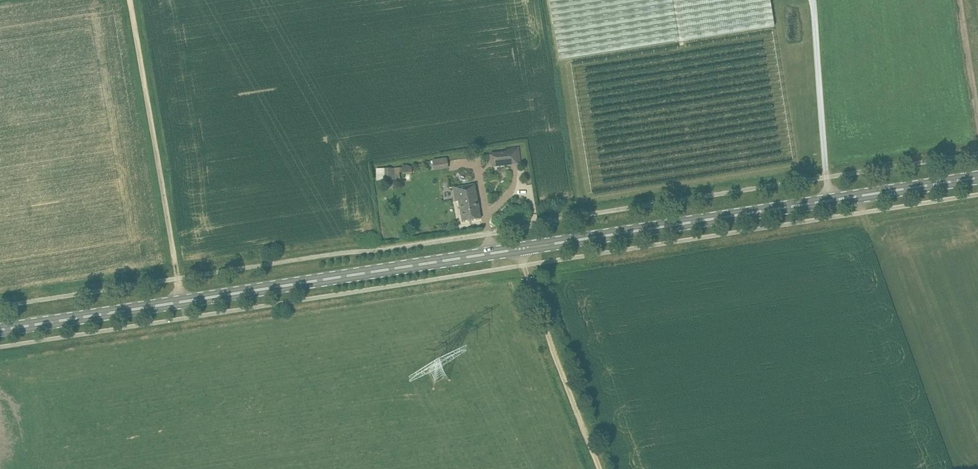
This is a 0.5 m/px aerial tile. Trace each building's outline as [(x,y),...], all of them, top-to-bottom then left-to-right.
[(560,60),(774,26),(770,0),(550,0),(560,60)] [(493,166),(521,163),(519,147),(506,149),(506,152),(492,154),(493,166)] [(433,160),(435,171),(449,169),(447,158),(433,160)] [(402,168),(394,169),(394,180),(401,180),(400,177),(400,173),(402,173),(403,175),(412,174),(412,168),(408,165),(402,165),(402,168)] [(394,169),(376,169),(376,180),(394,180),(394,169)] [(474,185),(454,188),(456,201),(459,201),(462,222),(481,219),(476,191),(475,191),(474,185)]
